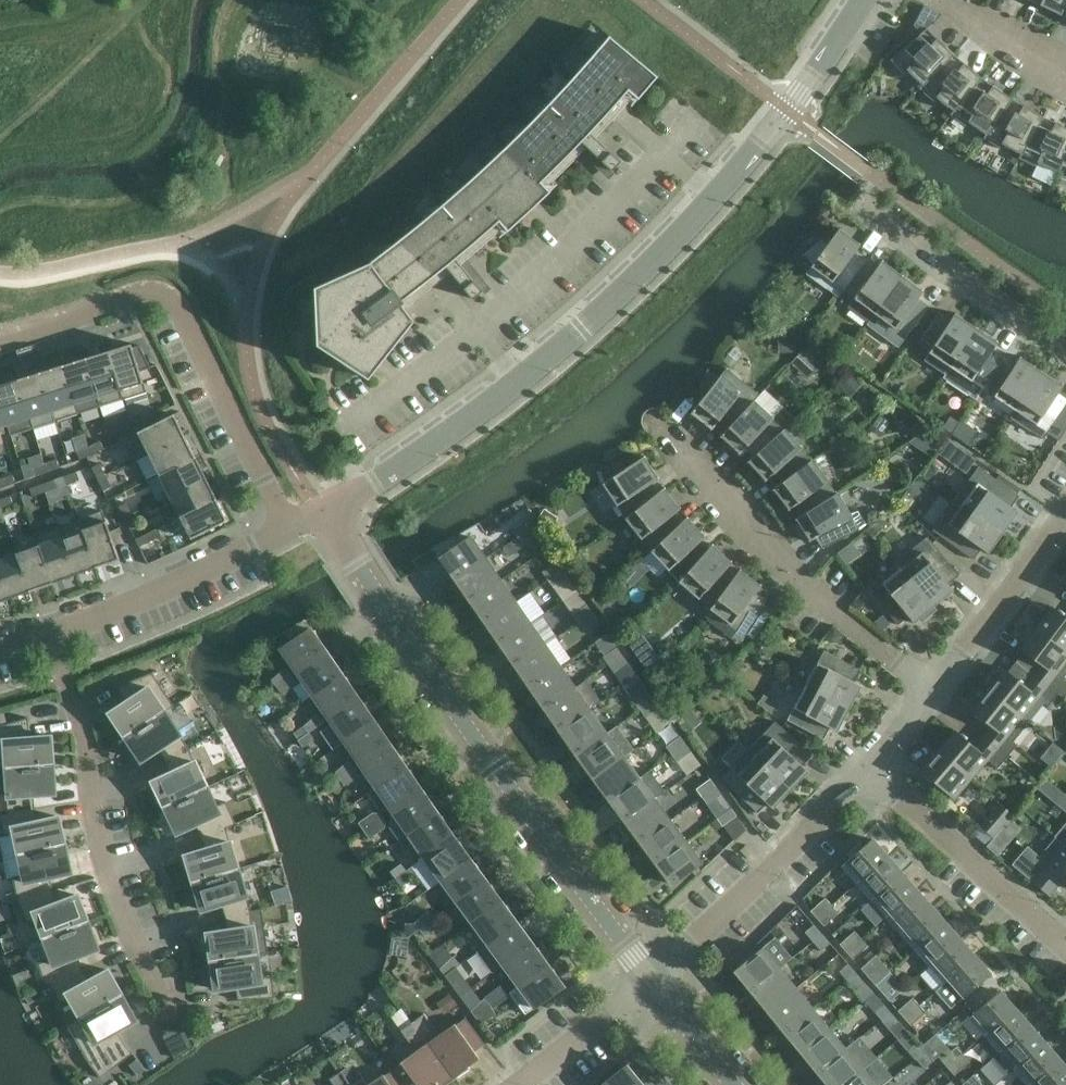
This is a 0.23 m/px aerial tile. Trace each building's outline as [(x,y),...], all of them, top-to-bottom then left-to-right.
[(1065,3),(1065,0),(1028,0),(1060,15),(1065,3)] [(920,89),(953,54),(927,28),(890,60),(904,73),(907,70),(918,81),(910,89),(914,94),(919,88),(920,89)] [(318,344),(316,345),(368,378),(405,332),(394,317),(404,309),(431,288),(445,277),(451,273),(472,299),(482,291),(478,287),(484,282),(466,260),(474,253),(481,248),(504,227),(507,231),(529,212),(530,211),(540,201),(550,192),(547,188),(569,166),(575,160),(582,152),(603,172),(607,167),(611,171),(620,162),(596,138),(614,119),(615,118),(634,96),(638,99),(658,77),(640,62),(624,49),(609,36),(591,57),(570,80),(549,103),(527,125),(505,147),(486,165),(466,183),(443,204),(419,224),(394,243),(369,262),(360,269),(359,267),(349,271),(341,275),(319,285),(324,308),(320,310),(327,337),(318,344)] [(953,54),(920,89),(934,101),(937,98),(949,108),(941,116),(946,120),(951,114),(951,115),(981,78),(953,54)] [(981,78),(951,115),(966,126),(969,122),(982,131),(975,140),(980,144),(984,138),(1011,99),(981,78)] [(1011,99),(984,138),(1000,148),(1003,144),(1016,152),(1010,162),(1015,165),(1019,158),(1019,159),(1043,117),(1012,99),(1011,99)] [(1019,159),(1036,167),(1038,163),(1052,169),(1047,180),(1052,182),(1055,176),(1056,176),(1065,155),(1065,128),(1043,117),(1019,159)] [(1056,176),(1065,180),(1065,155),(1056,176)] [(838,297),(843,290),(866,259),(855,251),(859,246),(838,231),(827,244),(821,240),(804,253),(812,264),(806,273),(827,289),(838,297)] [(874,313),(901,278),(881,263),(877,267),(866,259),(843,290),(854,298),(874,313)] [(901,278),(874,313),(867,324),(898,347),(929,306),(918,298),(922,293),(901,278)] [(945,374),(975,330),(954,316),(951,320),(939,313),(918,345),(929,352),(924,360),(945,374)] [(975,330),(945,374),(943,378),(975,399),(982,388),(1004,356),(993,349),(996,344),(975,330)] [(796,352),(795,338),(794,331),(782,332),(782,339),(777,339),(778,353),(796,352)] [(151,368),(139,346),(132,348),(131,344),(107,351),(123,400),(146,393),(139,371),(151,368)] [(827,358),(807,345),(791,363),(807,378),(827,358)] [(123,400),(107,351),(85,358),(97,397),(96,397),(99,407),(123,400)] [(994,396),(1015,410),(1040,373),(1019,359),(1016,364),(1004,356),(982,388),(994,396)] [(97,397),(85,358),(62,365),(75,404),(76,404),(96,397),(97,397)] [(75,404),(62,365),(40,372),(55,421),(79,414),(76,404),(75,404)] [(722,436),(754,401),(760,395),(726,368),(719,377),(706,372),(698,392),(704,397),(692,412),(712,428),(716,424),(725,431),(721,435),(722,436)] [(55,421),(40,372),(18,379),(33,428),(55,421)] [(850,373),(849,373),(837,385),(848,397),(861,385),(852,375),(850,373)] [(1015,410),(1010,418),(1032,432),(1032,431),(1043,439),(1065,405),(1065,397),(1058,392),(1061,387),(1040,373),(1015,410)] [(18,379),(0,385),(0,402),(7,425),(10,435),(33,428),(18,379)] [(749,461),(784,429),(754,401),(722,436),(740,453),(744,449),(753,457),(749,460),(749,461)] [(132,427),(144,421),(140,413),(128,419),(132,427)] [(137,432),(148,454),(184,436),(173,414),(137,432)] [(132,427),(128,419),(117,425),(121,432),(132,427)] [(774,489),(811,460),(784,429),(749,461),(766,480),(770,476),(778,485),(774,488),(774,489)] [(148,454),(159,475),(195,457),(184,436),(148,454)] [(92,454),(104,448),(100,441),(88,447),(92,454)] [(80,460),(92,454),(88,447),(76,452),(80,460)] [(169,496),(205,478),(195,457),(159,475),(169,496)] [(625,519),(663,490),(662,489),(658,493),(651,483),(656,480),(642,458),(625,469),(621,462),(600,469),(604,482),(602,484),(625,518),(625,519)] [(59,467),(56,459),(44,463),(47,472),(59,467)] [(797,518),(837,493),(811,460),(774,489),(790,509),(794,506),(801,515),(797,518)] [(21,466),(25,479),(34,476),(31,468),(30,463),(21,466)] [(47,472),(44,463),(31,468),(34,476),(47,472)] [(105,475),(99,463),(91,467),(97,479),(105,475)] [(955,498),(1001,531),(1016,510),(1011,507),(1019,496),(978,466),(955,498)] [(79,480),(76,472),(63,476),(66,484),(79,480)] [(12,475),(0,479),(0,480),(3,487),(15,483),(12,475)] [(111,487),(105,475),(97,479),(103,491),(111,487)] [(180,517),(216,499),(205,478),(169,496),(180,517)] [(45,492),(57,488),(54,480),(42,484),(45,492)] [(32,497),(45,492),(42,484),(29,489),(32,497)] [(663,490),(625,519),(651,551),(686,519),(685,519),(681,523),(674,513),(678,510),(663,490)] [(837,493),(797,518),(811,540),(815,537),(822,548),(859,529),(866,524),(858,511),(850,514),(837,493)] [(13,504),(10,495),(0,499),(0,507),(0,508),(13,504)] [(1001,531),(955,498),(933,530),(974,559),(982,548),(986,551),(1001,531)] [(190,539),(227,520),(216,499),(180,517),(190,539)] [(124,518),(132,514),(126,502),(118,506),(124,518)] [(96,567),(119,559),(102,511),(79,519),(83,529),(96,567)] [(130,530),(138,526),(132,514),(124,518),(130,530)] [(96,567),(83,529),(79,519),(58,527),(57,527),(60,537),(74,575),(96,567)] [(686,519),(651,551),(680,582),(711,547),(711,546),(707,550),(699,542),(703,538),(686,519)] [(517,537),(532,527),(526,520),(512,530),(517,537)] [(867,530),(871,535),(881,527),(877,521),(867,530)] [(74,575),(60,537),(57,527),(34,535),(37,545),(38,545),(52,583),(74,575)] [(532,527),(517,537),(523,545),(537,535),(532,527)] [(135,539),(139,547),(151,541),(147,533),(135,539)] [(897,561),(902,568),(932,604),(952,588),(948,584),(959,575),(927,536),(897,561)] [(434,548),(456,579),(486,559),(470,537),(459,544),(454,537),(434,548)] [(30,591),(52,583),(38,545),(37,545),(16,553),(30,591)] [(711,547),(680,582),(710,609),(739,572),(738,571),(735,576),(726,568),(730,564),(711,547)] [(30,591),(16,553),(0,559),(0,577),(8,599),(30,591)] [(486,559),(456,579),(470,601),(500,580),(486,559)] [(548,580),(562,570),(556,562),(542,572),(548,580)] [(932,604),(902,568),(872,593),(898,625),(909,616),(912,620),(932,604)] [(562,570),(548,580),(553,588),(568,578),(562,570)] [(739,572),(710,609),(705,616),(740,642),(767,599),(756,591),(759,587),(739,572)] [(500,580),(470,601),(485,622),(515,602),(500,580)] [(515,602),(485,622),(500,644),(530,623),(515,602)] [(578,623),(592,612),(587,605),(572,615),(578,623)] [(1065,650),(1065,618),(1051,606),(1036,627),(1065,650)] [(592,612),(578,623),(583,630),(598,620),(592,612)] [(883,615),(875,622),(881,629),(889,623),(883,615)] [(280,649),(296,673),(327,652),(305,621),(285,632),(291,641),(280,649)] [(530,623),(500,644),(515,665),(545,645),(530,623)] [(1057,694),(1063,699),(1065,695),(1065,682),(1062,679),(1065,674),(1065,650),(1036,627),(1020,648),(1041,664),(1033,675),(1057,694)] [(843,636),(833,628),(825,638),(831,642),(838,641),(843,636)] [(351,663),(351,635),(328,634),(328,650),(338,650),(338,662),(351,663)] [(545,645),(515,665),(530,687),(559,666),(545,645)] [(608,665),(622,655),(617,647),(603,657),(608,665)] [(806,685),(847,707),(859,685),(854,682),(861,670),(824,650),(806,685)] [(312,696),(342,675),(327,652),(296,673),(312,696)] [(743,668),(739,653),(723,658),(728,673),(743,668)] [(622,655),(608,665),(614,673),(628,663),(622,655)] [(559,666),(530,687),(544,708),(574,688),(559,666)] [(276,687),(292,676),(292,675),(285,668),(271,680),(276,687)] [(988,689),(1022,717),(1038,698),(1048,706),(1057,694),(1033,675),(1024,686),(1004,669),(988,689)] [(125,737),(173,705),(152,673),(117,686),(126,701),(109,713),(125,737)] [(342,675),(312,696),(328,719),(358,698),(342,675)] [(292,676),(276,687),(281,693),(297,685),(292,676)] [(847,707),(806,685),(787,720),(824,739),(830,727),(835,730),(847,707)] [(574,688),(544,708),(559,730),(589,709),(574,688)] [(983,737),(1007,757),(1017,745),(1013,742),(1028,722),(1022,717),(988,689),(971,710),(992,726),(983,737)] [(640,710),(654,699),(648,692),(634,702),(640,710)] [(771,714),(778,705),(764,694),(757,704),(771,714)] [(344,742),(374,721),(358,698),(328,719),(344,742)] [(654,699),(640,710),(645,717),(660,707),(654,699)] [(682,723),(693,713),(685,703),(673,713),(682,723)] [(173,705),(125,737),(141,761),(158,749),(165,760),(188,747),(165,712),(174,706),(173,705)] [(589,709),(559,730),(576,755),(606,733),(589,709)] [(308,733),(324,722),(317,714),(303,726),(308,733)] [(53,765),(50,736),(29,737),(28,717),(0,725),(0,768),(53,765)] [(374,721),(344,742),(360,765),(390,744),(374,721)] [(748,750),(789,788),(807,770),(802,766),(812,756),(775,721),(748,750)] [(938,750),(972,779),(987,760),(997,768),(1007,757),(983,737),(975,747),(955,730),(938,750)] [(606,733),(576,755),(594,779),(623,757),(606,733)] [(671,754),(686,744),(680,736),(666,746),(671,754)] [(376,788),(406,768),(390,744),(360,765),(376,788)] [(686,744),(671,754),(677,762),(691,752),(686,744)] [(188,747),(165,760),(171,772),(152,781),(164,807),(207,787),(188,747)] [(789,788),(748,750),(721,778),(758,813),(767,803),(771,807),(789,788)] [(972,779),(938,750),(921,770),(955,799),(972,779)] [(623,757),(594,779),(609,800),(639,778),(623,757)] [(340,779),(356,768),(349,760),(335,772),(340,779)] [(35,808),(34,795),(55,793),(53,765),(0,768),(0,813),(35,808)] [(356,768),(340,779),(344,786),(360,777),(356,768)] [(387,805),(392,812),(422,791),(406,768),(376,788),(368,794),(378,808),(383,808),(387,805)] [(639,778),(609,800),(625,821),(654,799),(639,778)] [(701,797),(716,786),(710,779),(696,789),(701,797)] [(716,786),(701,797),(707,805),(721,794),(716,786)] [(207,787),(164,807),(176,833),(196,824),(201,836),(236,823),(226,802),(216,806),(207,787)] [(399,840),(438,814),(422,791),(392,812),(390,813),(389,825),(399,840)] [(654,799),(625,821),(640,842),(670,820),(654,799)] [(999,803),(980,825),(993,837),(1012,814),(999,803)] [(64,844),(58,816),(37,821),(35,808),(0,813),(0,822),(3,836),(14,834),(18,854),(64,844)] [(722,826),(736,816),(731,808),(716,818),(722,826)] [(364,831),(383,818),(379,813),(373,812),(358,822),(364,831)] [(424,858),(454,837),(438,814),(399,840),(408,852),(416,847),(424,858)] [(383,818),(364,831),(369,838),(384,828),(386,822),(383,818)] [(670,820),(640,842),(656,863),(685,841),(670,820)] [(1065,846),(1065,822),(1054,836),(1064,844),(1065,846)] [(236,823),(201,836),(205,849),(185,855),(193,882),(238,869),(226,828),(236,824),(236,823)] [(998,855),(1007,845),(996,835),(987,846),(998,856),(998,855)] [(441,881),(470,860),(454,837),(424,858),(441,881)] [(842,865),(857,882),(887,856),(872,839),(842,865)] [(685,841),(656,863),(672,884),(701,863),(685,841)] [(17,901),(53,890),(50,877),(70,873),(64,844),(18,854),(23,875),(12,877),(17,901)] [(1064,844),(1047,864),(1065,881),(1065,846),(1064,844)] [(887,856),(857,882),(872,899),(902,873),(887,856)] [(470,860),(441,881),(456,902),(486,880),(470,860)] [(390,871),(395,879),(406,871),(401,863),(390,871)] [(406,871),(395,879),(400,886),(409,879),(416,875),(411,867),(406,871)] [(238,869),(193,882),(201,910),(222,904),(225,917),(251,911),(238,869)] [(902,873),(872,899),(887,916),(917,890),(902,873)] [(486,880),(456,902),(472,923),(501,902),(486,880)] [(44,938),(87,922),(77,895),(57,902),(53,890),(17,901),(26,923),(36,919),(44,938)] [(917,890),(887,916),(901,932),(931,906),(917,890)] [(8,902),(17,901),(16,892),(6,894),(8,902)] [(817,918),(832,905),(825,897),(810,910),(817,918)] [(501,902),(472,923),(487,944),(517,923),(501,902)] [(832,905),(817,918),(823,925),(838,912),(832,905)] [(931,906),(901,932),(916,949),(946,923),(931,906)] [(257,955),(268,953),(262,908),(251,911),(225,917),(227,930),(206,933),(211,961),(257,955)] [(419,929),(434,918),(427,910),(414,923),(419,929)] [(434,918),(419,929),(424,936),(439,927),(434,918)] [(46,986),(83,969),(78,956),(98,949),(87,922),(44,938),(51,958),(37,963),(46,986)] [(517,923),(487,944),(477,952),(492,973),(502,965),(532,944),(517,923)] [(946,923),(916,949),(930,966),(960,940),(946,923)] [(813,941),(822,933),(814,924),(805,932),(813,941)] [(846,951),(861,938),(854,931),(840,944),(846,951)] [(822,933),(813,941),(821,951),(830,943),(822,933)] [(861,938),(846,951),(853,958),(867,945),(861,938)] [(960,940),(930,966),(945,982),(975,956),(960,940)] [(518,986),(547,965),(532,944),(502,965),(518,986)] [(752,991),(780,968),(763,947),(734,970),(752,991)] [(257,955),(211,961),(215,990),(236,987),(238,1001),(275,998),(271,973),(260,975),(257,955)] [(445,975),(456,967),(460,964),(453,956),(440,969),(445,975)] [(975,956),(945,982),(960,1000),(990,974),(975,956)] [(847,981),(856,973),(848,963),(839,971),(847,981)] [(875,984),(890,971),(884,964),(869,977),(875,984)] [(547,965),(518,986),(534,1008),(564,987),(547,965)] [(456,967),(445,975),(460,996),(471,988),(456,967)] [(768,1011),(796,988),(780,968),(752,991),(768,1011)] [(80,1018),(121,995),(107,970),(89,980),(83,969),(46,986),(46,987),(50,985),(61,1005),(70,1000),(80,1018)] [(890,971),(875,984),(882,992),(897,979),(890,971)] [(856,973),(847,981),(856,990),(865,982),(856,973)] [(785,1031),(813,1008),(796,988),(768,1011),(785,1031)] [(985,1035),(1015,1009),(1000,991),(970,1017),(985,1035)] [(449,994),(439,1001),(447,1012),(457,1006),(449,994)] [(99,1079),(130,1053),(123,1042),(117,1030),(135,1020),(121,995),(80,1018),(67,1024),(89,1064),(99,1079)] [(905,1018),(919,1005),(913,997),(898,1010),(905,1018)] [(475,1017),(491,1006),(484,998),(471,1011),(475,1017)] [(882,1020),(891,1012),(883,1002),(873,1010),(882,1020)] [(919,1005),(905,1018),(911,1025),(926,1012),(919,1005)] [(491,1006),(475,1017),(480,1024),(496,1015),(491,1006)] [(801,1051),(829,1028),(813,1008),(785,1031),(801,1051)] [(1015,1009),(985,1035),(999,1051),(1029,1025),(1015,1009)] [(891,1012),(882,1020),(890,1029),(899,1021),(891,1012)] [(412,1022),(454,1080),(470,1069),(467,1065),(475,1058),(472,1053),(484,1045),(465,1018),(440,1036),(424,1013),(412,1022)] [(412,1022),(401,1030),(417,1052),(393,1070),(403,1084),(447,1084),(454,1080),(412,1022)] [(1029,1025),(999,1051),(1014,1068),(1044,1042),(1029,1025)] [(818,1072),(846,1049),(829,1028),(801,1051),(818,1072)] [(925,1051),(921,1047),(917,1041),(908,1049),(916,1059),(925,1051)] [(1044,1042),(1014,1068),(1029,1084),(1059,1059),(1044,1042)] [(948,1067),(963,1054),(956,1046),(941,1059),(948,1067)] [(862,1069),(846,1049),(818,1072),(829,1084),(842,1084),(862,1069)] [(925,1051),(916,1059),(925,1068),(934,1060),(925,1051)] [(963,1054),(948,1067),(954,1074),(969,1061),(963,1054)] [(1029,1084),(1062,1084),(1065,1082),(1065,1067),(1059,1059),(1029,1084)] [(133,1077),(141,1072),(134,1060),(126,1065),(133,1077)] [(626,1065),(603,1084),(599,1079),(592,1084),(643,1084),(626,1065)] [(862,1069),(842,1084),(876,1084),(862,1069)] [(393,1070),(370,1084),(403,1084),(393,1070)] [(341,1071),(329,1079),(333,1084),(351,1084),(341,1071)]
